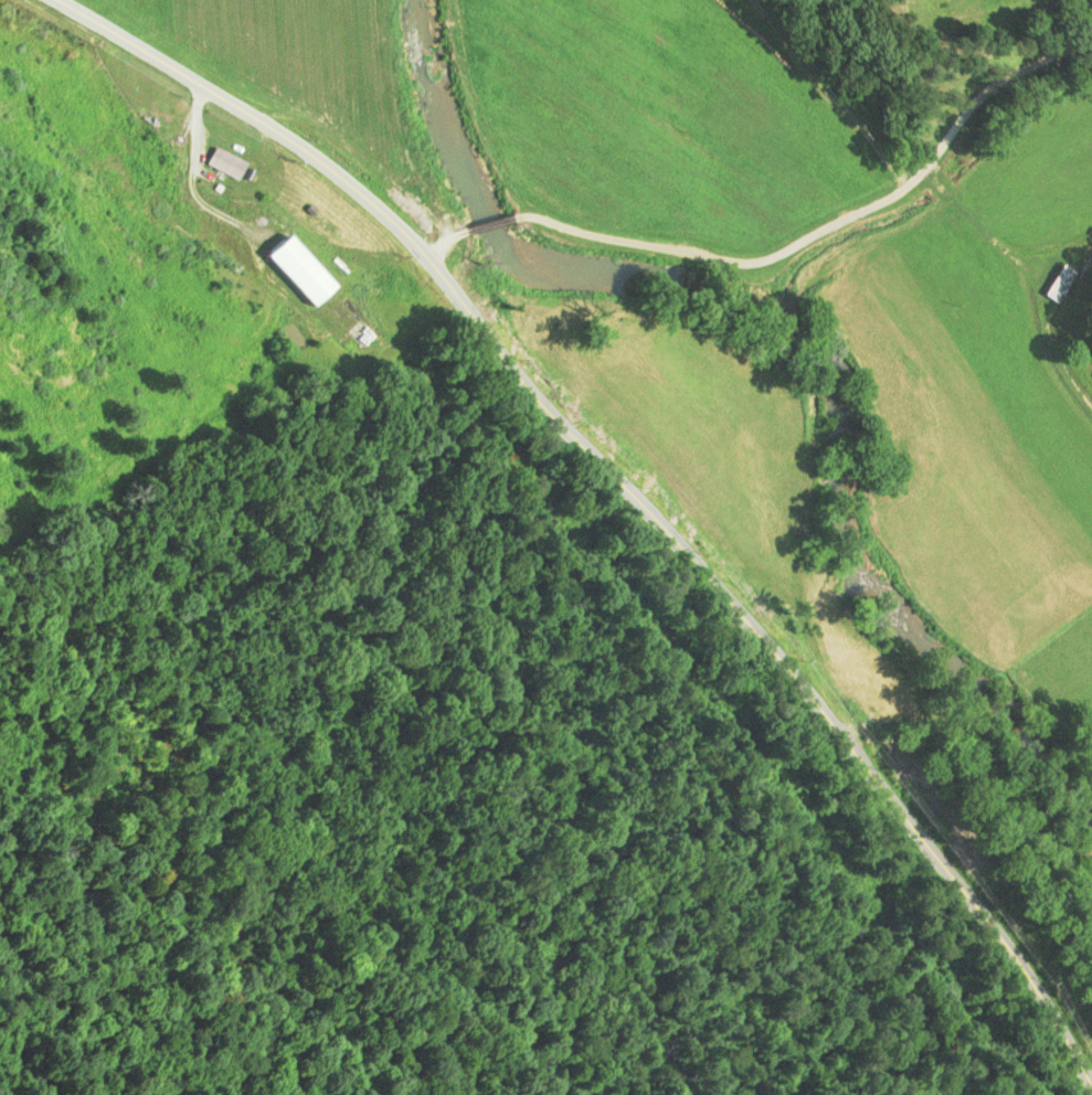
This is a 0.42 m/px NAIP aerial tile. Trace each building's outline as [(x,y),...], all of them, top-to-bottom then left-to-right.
[(205,163),(241,179),(248,162),(212,146),(205,163)] [(329,285),(279,232),(257,253),(307,306),(329,285)] [(1057,303),(1077,273),(1061,262),(1041,293),(1057,303)]
